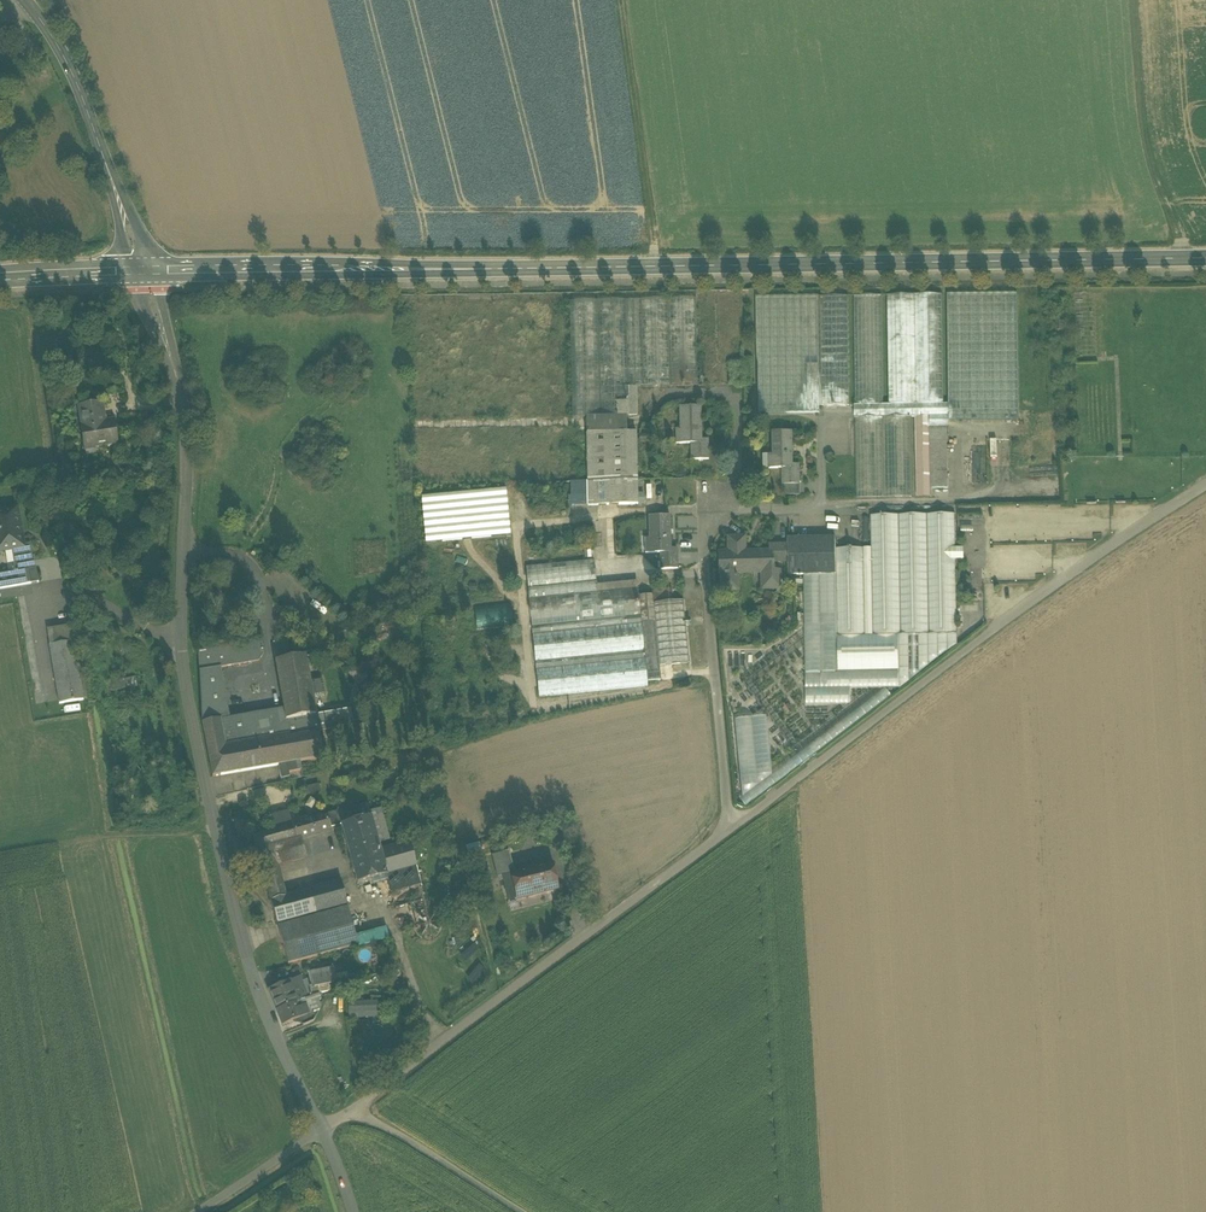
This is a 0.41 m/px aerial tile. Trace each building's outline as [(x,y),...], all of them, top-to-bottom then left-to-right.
[(947,295),(949,404),(949,416),(949,421),(1019,420),(1017,294),(947,295)] [(889,405),(917,405),(915,295),(887,296),(889,405)] [(943,295),(915,295),(917,405),(944,404),(943,295)] [(758,414),(820,413),(820,406),(822,406),(850,406),(849,296),(756,298),(758,414)] [(853,296),(855,406),(884,405),(882,296),(853,296)] [(694,300),(567,303),(571,420),(586,419),(586,435),(626,434),(625,418),(628,418),(636,417),(635,389),(683,387),(682,373),(696,372),(694,300)] [(683,387),(683,388),(697,387),(696,372),(682,373),(683,387)] [(79,428),(83,453),(95,451),(94,448),(118,444),(114,422),(103,424),(100,404),(78,407),(82,428),(79,428)] [(855,406),(855,418),(911,417),(916,417),(949,416),(949,404),(944,404),(917,405),(889,405),(884,405),(855,406)] [(692,444),(692,451),(710,450),(709,439),(697,440),(696,407),(679,408),(680,430),(681,444),(692,444)] [(949,421),(949,416),(916,417),(917,497),(931,497),(931,496),(948,496),(947,431),(949,428),(949,421)] [(912,497),(911,417),(855,418),(857,498),(912,497)] [(783,477),(799,477),(799,464),(790,464),(790,432),(769,432),(770,455),(770,469),(783,468),(783,477)] [(586,435),(587,482),(637,481),(636,434),(626,434),(586,435)] [(692,451),(692,461),(710,461),(710,450),(692,451)] [(783,487),(799,486),(799,477),(783,477),(783,487)] [(637,505),(637,481),(587,482),(588,506),(637,505)] [(588,506),(587,482),(570,482),(571,506),(588,506)] [(799,495),(799,486),(783,487),(783,496),(799,495)] [(425,496),(428,542),(512,536),(509,499),(501,499),(500,490),(425,496)] [(31,584),(26,558),(33,557),(31,544),(24,545),(21,530),(22,530),(19,508),(0,511),(0,551),(5,550),(11,549),(15,549),(17,563),(13,563),(15,571),(9,572),(0,574),(0,590),(31,584)] [(837,574),(840,670),(898,669),(897,637),(957,636),(954,514),(872,516),(873,549),(836,550),(837,574)] [(662,555),(662,562),(679,562),(679,547),(673,547),(672,515),(647,516),(648,536),(649,554),(649,555),(662,555)] [(728,553),(728,556),(736,555),(736,553),(745,553),(745,537),(727,537),(728,553)] [(789,562),(789,576),(837,574),(836,550),(836,537),(788,539),(788,545),(789,562)] [(721,574),(722,591),(737,590),(737,574),(761,573),(762,586),(780,586),(782,586),(782,583),(780,583),(780,572),(773,572),(773,562),(789,562),(788,545),(769,546),(769,552),(745,553),(736,553),(736,555),(728,556),(728,553),(719,554),(720,565),(720,574),(721,574)] [(5,550),(9,572),(15,571),(13,563),(11,549),(5,550)] [(26,558),(31,584),(39,583),(34,557),(33,557),(26,558)] [(527,567),(529,589),(597,582),(597,579),(595,560),(527,567)] [(662,562),(662,573),(679,573),(679,562),(662,562)] [(610,578),(597,579),(597,582),(598,593),(636,589),(638,588),(637,581),(611,584),(610,578)] [(598,593),(597,582),(529,589),(530,600),(598,593)] [(636,589),(598,593),(530,600),(531,604),(533,629),(642,617),(640,598),(639,588),(638,588),(636,589)] [(653,590),(653,597),(654,605),(676,602),(674,588),(653,590)] [(653,597),(640,598),(642,617),(643,625),(646,652),(647,659),(649,682),(662,681),(661,667),(654,605),(653,597)] [(676,602),(654,605),(661,667),(689,664),(691,663),(684,601),(676,602)] [(533,629),(531,604),(514,605),(522,687),(539,686),(537,671),(537,664),(534,636),(533,629)] [(511,623),(510,605),(478,606),(479,625),(511,623)] [(643,625),(642,617),(533,629),(534,636),(643,625)] [(46,629),(49,646),(73,642),(70,625),(46,629)] [(646,652),(643,625),(534,636),(537,664),(646,652)] [(213,777),(279,765),(300,762),(324,758),(319,733),(316,715),(286,721),(284,709),(229,718),(220,668),(259,661),(264,654),(262,641),(198,652),(202,723),(213,777)] [(59,703),(59,704),(61,703),(83,699),(73,642),(49,646),(59,703)] [(294,647),(296,658),(306,656),(306,657),(312,656),(310,644),(294,647)] [(296,658),(294,647),(284,649),(286,659),(296,658)] [(647,659),(646,652),(537,664),(537,671),(647,659)] [(316,715),(313,698),(310,680),(306,657),(306,656),(296,658),(286,659),(276,661),(284,709),(286,721),(316,715)] [(649,682),(647,659),(537,671),(539,686),(541,700),(650,688),(649,682)] [(661,667),(662,681),(690,678),(689,664),(661,667)] [(136,677),(109,682),(111,691),(138,686),(136,677)] [(320,678),(310,680),(313,698),(323,696),(325,694),(322,680),(320,678)] [(351,709),(316,715),(319,733),(354,727),(351,709)] [(768,716),(737,719),(743,799),(756,798),(754,783),(774,781),(768,716)] [(301,770),(300,762),(279,765),(281,775),(288,773),(301,770)] [(331,829),(342,826),(342,825),(371,817),(370,813),(368,804),(327,816),(331,829)] [(280,829),(293,826),(289,810),(276,814),(280,829)] [(381,810),(370,813),(371,817),(378,843),(389,841),(381,810)] [(327,816),(293,826),(297,839),(300,838),(331,829),(327,816)] [(378,843),(371,817),(342,825),(342,826),(358,884),(387,876),(380,851),(380,850),(378,843)] [(272,846),(297,839),(293,826),(280,829),(269,833),(272,846)] [(253,837),(263,871),(278,867),(278,866),(272,846),(269,833),(253,837)] [(305,858),(300,838),(297,839),(272,846),(278,866),(305,858)] [(380,851),(387,876),(417,868),(410,842),(380,850),(380,851)] [(493,857),(498,878),(502,877),(512,874),(512,873),(513,873),(508,854),(493,857)] [(512,874),(518,899),(556,890),(550,864),(513,873),(512,873),(512,874)] [(263,871),(265,879),(280,875),(278,867),(263,871)] [(421,883),(417,868),(387,876),(391,891),(421,883)] [(286,897),(280,875),(265,879),(271,901),(286,897)] [(341,882),(324,886),(331,910),(348,905),(341,882)] [(324,886),(286,897),(271,901),(277,924),(331,910),(324,886)] [(278,927),(288,964),(358,945),(355,936),(348,908),(278,927)] [(386,927),(355,936),(358,945),(359,947),(390,939),(386,927)] [(309,980),(311,988),(336,983),(333,968),(307,973),(309,980)] [(296,980),(290,983),(296,999),(301,997),(302,1001),(311,997),(311,988),(309,980),(298,985),(296,980)] [(298,1002),(296,999),(290,983),(269,992),(277,1011),(296,1003),(298,1002)] [(301,1018),(302,1017),(298,1008),(296,1003),(277,1011),(282,1025),(301,1018)] [(378,1018),(378,1003),(350,1003),(350,1019),(378,1018)] [(305,1005),(298,1008),(302,1017),(309,1014),(305,1005)] [(301,1018),(304,1026),(313,1022),(312,1013),(309,1014),(302,1017),(301,1018)]
